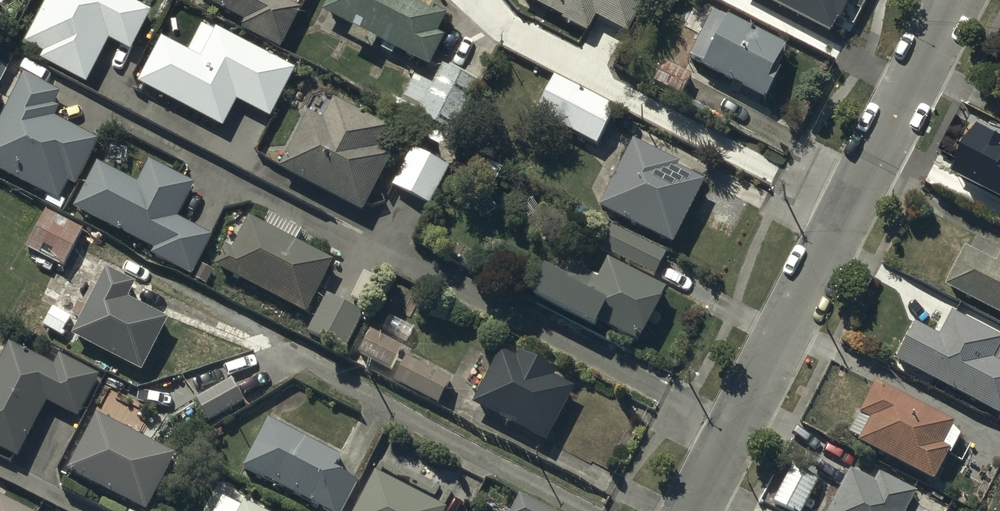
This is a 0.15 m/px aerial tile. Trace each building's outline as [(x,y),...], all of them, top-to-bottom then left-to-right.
[(125,0),(49,0),(27,44),(45,54),(41,61),(86,84),(109,40),(130,52),(151,13),(125,0)] [(245,21),(243,29),(281,48),(301,10),(281,0),(202,0),(245,21)] [(324,13),(355,29),(350,39),(372,51),(378,40),(429,67),(443,40),(437,37),(447,18),(435,11),(438,6),(426,0),(330,0),(324,13)] [(586,31),(589,33),(597,17),(629,33),(646,0),(526,0),(586,31)] [(846,0),(775,0),(831,30),(846,0)] [(788,48),(729,18),(728,21),(713,13),(691,57),(706,65),(704,69),(766,101),(781,72),(776,70),(788,48)] [(202,60),(162,39),(138,86),(223,130),(238,101),(270,118),(295,71),(217,30),(202,60)] [(690,78),(665,64),(655,83),(680,96),(690,78)] [(478,85),(443,67),(434,87),(415,78),(400,107),(454,134),(478,85)] [(24,75),(0,121),(0,172),(57,202),(68,181),(75,185),(98,141),(54,119),(59,109),(56,107),(62,95),(24,75)] [(615,110),(556,78),(537,114),(596,145),(615,110)] [(324,122),(309,114),(281,168),(280,170),(362,212),(366,205),(392,154),(382,149),(392,130),(335,100),(324,122)] [(449,137),(425,125),(419,137),(443,149),(449,137)] [(985,132),(962,178),(999,197),(999,139),(985,132)] [(680,167),(633,144),(600,212),(674,248),(706,185),(678,171),(680,167)] [(448,167),(412,150),(393,188),(430,205),(448,167)] [(180,174),(149,158),(137,182),(96,161),(72,209),(155,251),(153,255),(192,274),(211,236),(178,220),(197,183),(180,174)] [(502,170),(489,162),(482,174),(495,182),(502,170)] [(82,229),(46,211),(28,248),(64,266),(82,229)] [(333,263),(251,220),(234,251),(228,248),(217,267),(306,314),(333,263)] [(666,257),(611,228),(601,248),(656,277),(666,257)] [(997,264),(967,249),(946,288),(999,316),(999,259),(997,264)] [(666,293),(609,263),(600,282),(572,267),(564,281),(546,272),(532,298),(596,332),(599,326),(638,346),(666,293)] [(213,272),(201,265),(194,278),(205,284),(213,272)] [(137,285),(108,271),(74,337),(143,371),(168,322),(128,302),(137,285)] [(364,314),(327,295),(308,332),(345,351),(364,314)] [(70,319),(54,310),(45,326),(61,335),(70,319)] [(414,328),(390,315),(384,328),(408,341),(414,328)] [(916,328),(896,365),(999,418),(999,367),(994,364),(999,353),(999,340),(953,316),(941,340),(916,328)] [(403,348),(371,332),(360,354),(392,370),(403,348)] [(9,343),(0,361),(0,451),(17,460),(47,400),(77,415),(97,377),(59,358),(55,366),(9,343)] [(518,360),(501,351),(473,407),(548,445),(575,391),(554,381),(558,374),(521,355),(518,360)] [(451,383),(406,360),(394,383),(439,406),(451,383)] [(244,403),(232,381),(196,400),(208,423),(244,403)] [(956,426),(876,384),(859,416),(872,423),(860,445),(934,484),(950,453),(943,450),(956,426)] [(98,417),(68,475),(140,510),(150,510),(177,458),(98,417)] [(269,421),(243,471),(320,510),(345,510),(359,484),(336,472),(343,459),(269,421)] [(793,469),(774,505),(787,510),(804,510),(819,483),(793,469)] [(880,477),(876,485),(852,473),(832,510),(910,510),(917,497),(880,477)] [(377,475),(358,510),(447,510),(377,475)] [(0,496),(0,510),(29,510),(0,496)] [(521,497),(513,510),(549,510),(521,497)] [(223,499),(217,510),(237,510),(239,507),(223,499)] [(246,502),(242,510),(262,510),(246,502)]
